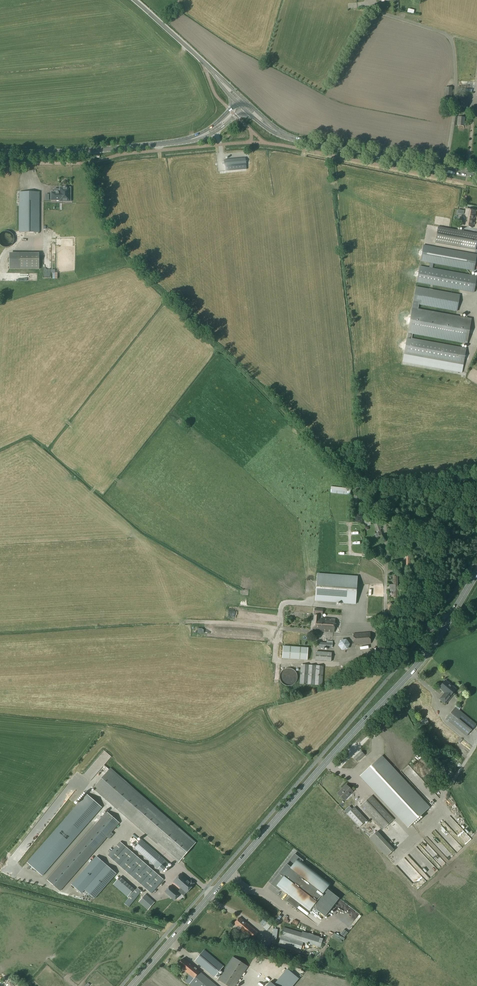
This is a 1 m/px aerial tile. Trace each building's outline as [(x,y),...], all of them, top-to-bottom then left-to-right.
[(467,109),(468,98),(461,98),(460,108),(467,109)] [(465,118),(458,117),(457,126),(464,127),(465,118)] [(245,158),(224,160),(224,162),(222,162),(222,165),(224,165),(225,171),(246,169),(245,158)] [(60,193),(59,194),(57,194),(58,192),(51,192),(51,200),(61,200),(61,201),(70,201),(70,194),(70,192),(71,191),(70,190),(70,188),(68,188),(66,187),(65,187),(64,187),(63,187),(62,188),(60,188),(60,193)] [(39,192),(19,192),(19,233),(40,233),(39,192)] [(463,226),(473,228),(476,211),(466,209),(463,226)] [(476,241),(476,234),(438,227),(435,243),(475,251),(476,241)] [(417,283),(474,293),(476,277),(432,269),(433,264),(474,271),(476,255),(423,246),(421,261),(430,263),(429,268),(420,267),(417,283)] [(38,254),(18,254),(18,269),(38,269),(38,254)] [(419,305),(457,311),(460,295),(416,287),(404,355),(464,365),(466,349),(412,339),(413,334),(467,344),(472,319),(418,310),(419,305)] [(350,489),(330,487),(330,493),(350,495),(350,489)] [(376,538),(383,536),(380,530),(382,529),(380,526),(379,523),(373,525),(375,529),(376,529),(377,533),(374,534),(376,538)] [(355,604),(357,578),(317,575),(315,600),(344,602),(344,604),(355,604)] [(393,592),(393,601),(398,601),(398,576),(393,576),(393,585),(390,585),(390,592),(393,592)] [(388,614),(391,616),(394,616),(397,613),(396,604),(393,602),(390,603),(387,605),(388,614)] [(312,630),(334,633),(335,619),(322,618),(323,609),(314,609),(312,630)] [(353,634),(354,646),(371,644),(370,632),(353,634)] [(342,650),(348,650),(350,644),(346,640),(340,640),(338,646),(342,650)] [(282,658),(307,660),(308,648),(283,646),(282,658)] [(315,661),(331,662),(332,653),(316,651),(315,661)] [(380,658),(378,651),(350,662),(353,671),(364,667),(363,665),(380,658)] [(300,684),(322,685),(323,666),(301,665),(300,684)] [(279,675),(279,677),(279,679),(280,681),(282,683),(284,685),(286,686),(288,686),(291,686),(292,685),(294,684),(296,682),(297,680),(297,677),(297,675),(296,673),(294,671),(293,670),(291,669),(288,668),(286,669),(284,670),(282,671),(280,673),(279,675)] [(332,675),(334,680),(346,677),(344,672),(332,675)] [(440,700),(445,704),(451,697),(450,697),(456,689),(445,681),(439,688),(445,693),(443,696),(440,700)] [(446,720),(466,737),(476,725),(456,708),(446,720)] [(359,753),(354,758),(356,761),(362,756),(359,753)] [(429,808),(381,756),(360,776),(408,828),(429,808)] [(178,863),(196,842),(110,768),(93,788),(178,863)] [(344,800),(353,791),(346,785),(338,794),(344,800)] [(102,808),(87,795),(28,864),(43,877),(102,808)] [(360,806),(383,830),(394,819),(372,795),(360,806)] [(359,827),(366,821),(354,807),(347,814),(359,827)] [(48,881),(61,892),(120,823),(107,812),(48,881)] [(454,851),(459,846),(438,823),(433,827),(454,851)] [(386,857),(394,850),(377,832),(369,839),(386,857)] [(133,848),(161,873),(169,864),(141,839),(133,848)] [(119,843),(107,857),(151,894),(163,880),(119,843)] [(440,843),(436,847),(447,860),(452,855),(440,843)] [(415,863),(422,858),(413,847),(407,852),(415,863)] [(301,862),(302,861),(294,854),(271,884),(279,891),(280,889),(290,897),(287,902),(296,909),(300,904),(309,911),(312,907),(324,917),(339,898),(326,889),(329,884),(301,862)] [(84,890),(106,866),(96,857),(72,885),(81,894),(84,890)] [(402,867),(398,867),(411,881),(413,879),(413,878),(416,878),(418,876),(418,883),(421,880),(421,879),(413,870),(412,871),(405,871),(408,869),(412,869),(404,860),(404,865),(402,867)] [(425,875),(426,874),(423,871),(428,866),(424,861),(417,867),(425,875)] [(94,899),(116,875),(106,866),(84,890),(94,899)] [(193,886),(193,885),(194,883),(191,881),(190,882),(180,874),(173,882),(181,889),(181,888),(187,893),(193,886)] [(113,885),(127,897),(134,889),(120,877),(113,885)] [(410,884),(415,888),(419,884),(414,879),(410,884)] [(164,892),(174,901),(180,894),(170,885),(164,892)] [(124,904),(129,907),(141,891),(137,888),(124,904)] [(138,902),(148,911),(155,903),(146,894),(138,902)] [(240,930),(252,940),(258,933),(247,923),(246,923),(239,917),(234,924),(241,929),(240,930)] [(259,924),(267,930),(272,925),(264,918),(259,924)] [(303,942),(320,948),(323,939),(284,927),(277,948),(299,955),(303,942)] [(269,947),(260,942),(258,947),(267,952),(269,947)] [(224,966),(204,950),(195,961),(214,978),(224,966)] [(218,980),(227,985),(235,985),(248,967),(233,957),(218,980)] [(177,965),(189,975),(184,980),(191,985),(216,985),(183,958),(177,965)] [(274,985),(275,985),(293,985),(299,979),(287,969),(274,985)]
